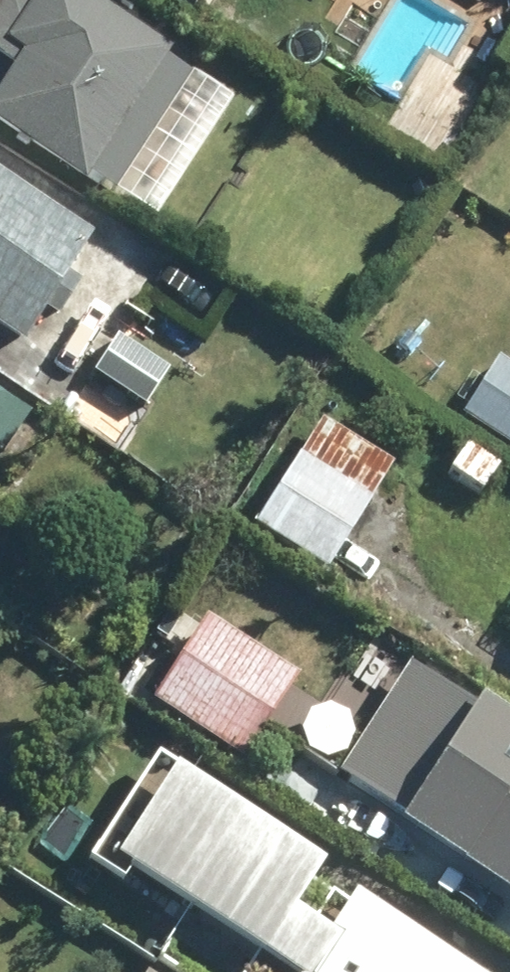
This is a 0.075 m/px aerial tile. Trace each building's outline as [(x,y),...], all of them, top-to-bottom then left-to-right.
[(71,188),(78,178),(156,227),(237,101),(79,0),(25,0),(20,9),(6,0),(0,0),(0,63),(9,69),(0,83),(0,142),(71,188)] [(20,349),(84,236),(0,189),(0,337),(20,349)] [(493,363),(457,418),(509,453),(509,374),(493,363)] [(160,408),(100,369),(64,422),(125,462),(160,408)] [(0,460),(27,413),(0,398),(0,460)] [(390,465),(318,422),(253,533),(325,575),(390,465)] [(500,473),(457,444),(435,475),(479,505),(500,473)] [(292,679),(203,627),(154,710),(242,762),(292,679)] [(331,780),(399,822),(393,833),(509,906),(509,732),(403,665),(331,780)] [(309,873),(161,780),(106,867),(272,971),(464,971),(355,903),(330,941),(284,912),(309,873)]
